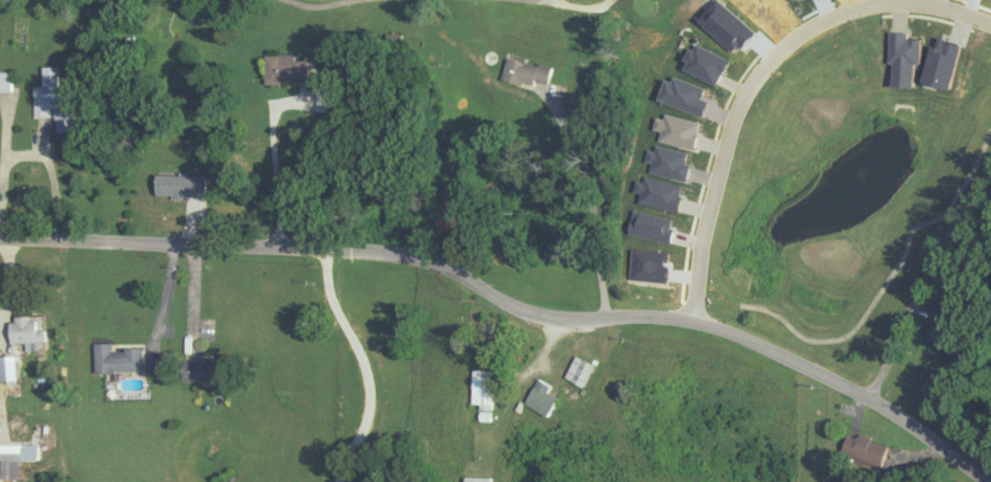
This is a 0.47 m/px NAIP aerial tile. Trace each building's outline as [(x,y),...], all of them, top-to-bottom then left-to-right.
[(296,83),(296,60),(279,60),(279,56),(263,56),(263,83),(296,83)] [(500,80),(547,89),(551,67),(504,58),(500,80)] [(33,117),(55,117),(55,133),(71,133),(71,93),(59,93),(59,67),(41,67),(42,87),(33,87),(33,117)] [(12,92),(12,73),(0,73),(0,92),(12,92)] [(205,197),(205,175),(153,175),(153,197),(205,197)] [(44,342),(44,329),(36,329),(36,318),(8,318),(8,342),(44,342)] [(141,347),(111,347),(111,344),(94,344),(93,370),(140,371),(141,347)] [(13,355),(0,355),(0,373),(13,373),(13,355)] [(562,379),(581,389),(593,366),(572,356),(570,361),(566,359),(562,368),(567,370),(562,379)] [(214,357),(179,357),(179,380),(214,380),(214,357)] [(491,405),(491,379),(469,379),(469,405),(491,405)] [(555,400),(546,393),(550,388),(537,379),(520,403),(542,418),(555,400)] [(838,454),(879,466),(886,444),(845,431),(838,454)] [(0,444),(0,478),(16,478),(16,460),(36,460),(36,444),(0,444)]
